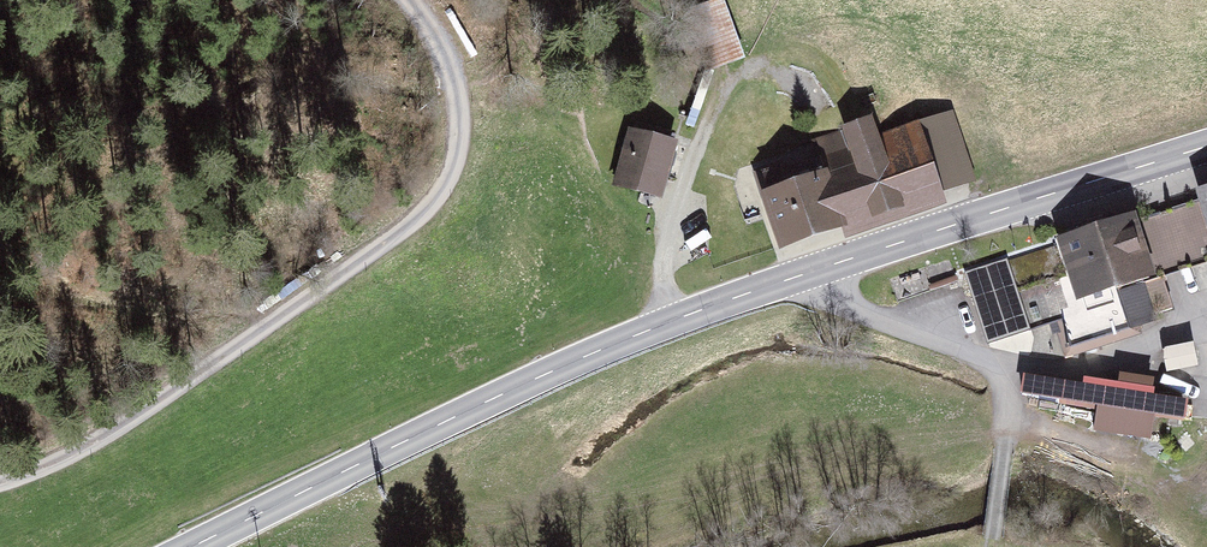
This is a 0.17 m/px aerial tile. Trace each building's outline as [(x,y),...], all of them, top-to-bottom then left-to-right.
[(721,1),(683,14),(703,70),(741,57),(721,1)] [(952,116),(759,171),(782,248),(974,193),(952,116)] [(678,143),(631,129),(614,187),(661,201),(678,143)] [(982,344),(1029,330),(1017,288),(1071,272),(1083,310),(1206,273),(1206,197),(960,272),(982,344)] [(1169,377),(1199,374),(1197,353),(1168,356),(1169,377)] [(1191,401),(1023,374),(1020,395),(1187,422),(1191,401)]
